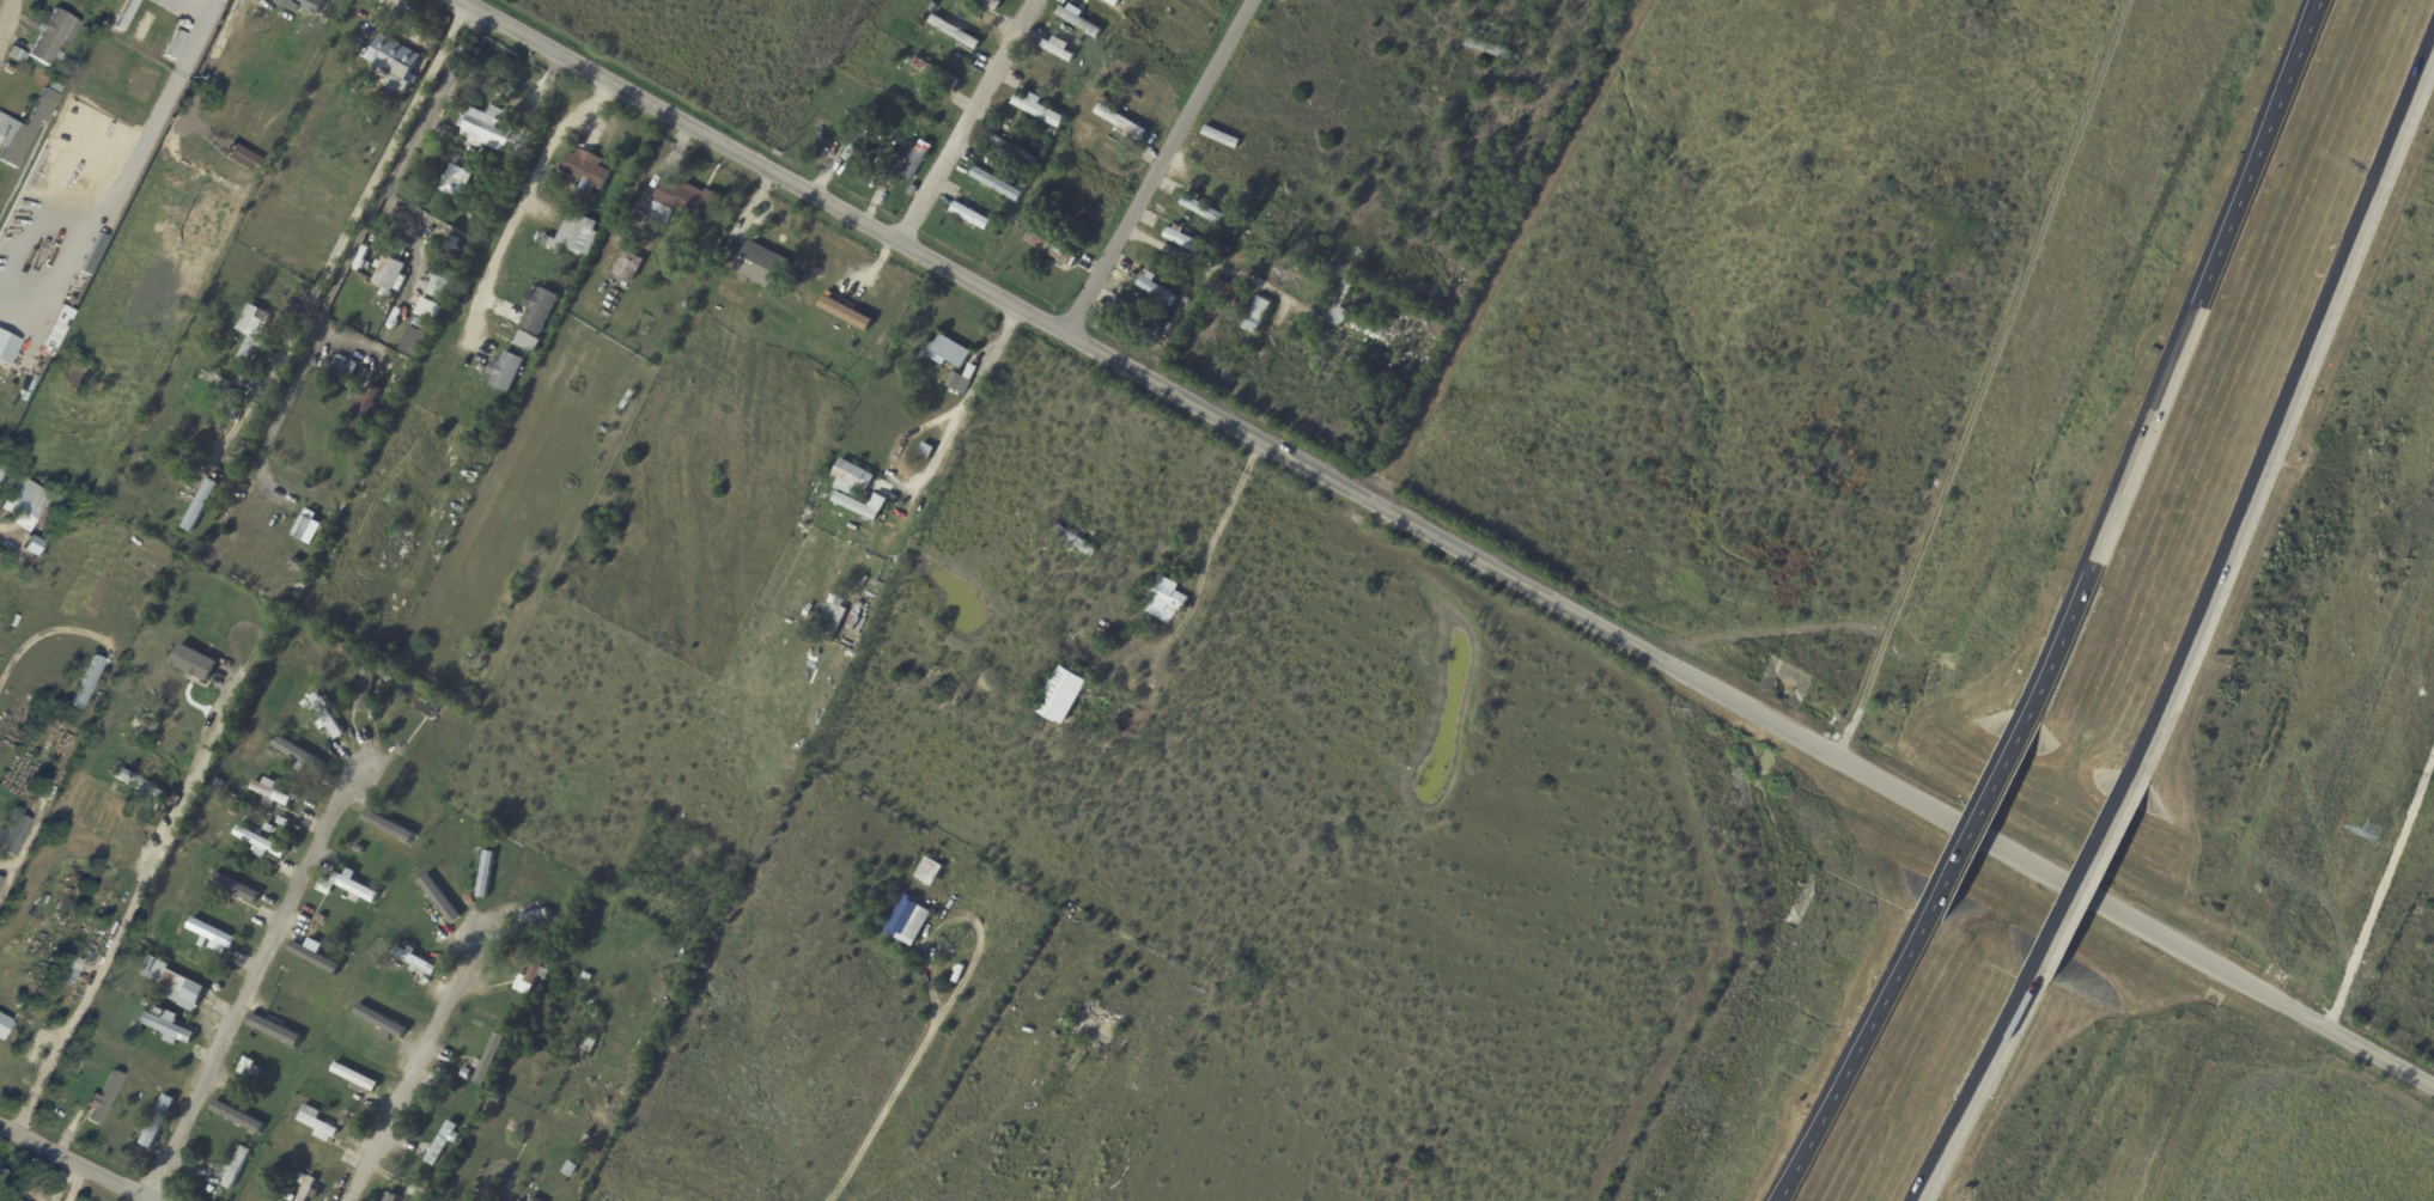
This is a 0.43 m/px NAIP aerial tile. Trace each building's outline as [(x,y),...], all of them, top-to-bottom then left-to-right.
[(276,5),(279,0),(327,0),(329,1),(327,7),(323,5),(317,16),(300,7),(297,14),(276,5)] [(996,12),(976,0),(996,0),(1002,4),(996,12)] [(938,7),(932,14),(927,11),(932,4),(938,7)] [(1101,29),(1059,6),(1054,15),(1096,37),(1101,29)] [(73,20),(56,50),(63,54),(59,61),(51,57),(47,66),(28,55),(39,33),(34,30),(38,23),(44,26),(55,8),(74,19),(73,20)] [(942,20),(980,43),(975,51),(929,23),(933,14),(942,20)] [(420,57),(407,81),(410,84),(403,96),(385,85),(388,80),(375,72),(377,66),(367,60),(382,33),(421,56),(420,57)] [(1054,37),(1058,39),(1054,45),(1075,56),(1070,63),(1039,47),(1043,39),(1049,43),(1053,36),(1054,37)] [(6,56),(11,48),(26,56),(22,65),(6,56)] [(122,62),(126,56),(132,60),(128,66),(122,62)] [(925,62),(959,81),(955,90),(913,66),(918,59),(925,62)] [(7,63),(16,67),(12,75),(4,71),(7,63)] [(159,77),(174,85),(169,92),(154,84),(159,77)] [(354,95),(346,90),(353,78),(361,83),(354,95)] [(16,169),(0,161),(0,155),(4,147),(0,145),(0,112),(7,116),(7,117),(24,127),(43,87),(47,89),(50,80),(62,86),(51,110),(54,111),(51,116),(49,115),(44,123),(38,121),(18,160),(19,161),(16,169)] [(1489,87),(1526,102),(1523,109),(1486,95),(1489,87)] [(1059,130),(1011,104),(1017,93),(1028,99),(1033,90),(1042,96),(1038,104),(1065,118),(1059,130)] [(347,92),(353,95),(348,103),(343,100),(347,92)] [(1106,105),(1099,102),(1102,96),(1109,100),(1106,105)] [(868,112),(872,104),(877,106),(874,115),(868,112)] [(1110,111),(1146,133),(1142,142),(1094,114),(1100,104),(1110,111)] [(517,128),(525,132),(516,152),(524,156),(521,165),(512,161),(513,159),(460,135),(462,132),(454,127),(461,111),(468,115),(470,109),(488,117),(492,109),(499,112),(495,121),(515,129),(515,127),(517,128)] [(841,160),(851,144),(844,140),(847,134),(853,136),(860,123),(862,124),(866,115),(875,120),(870,129),(871,129),(864,141),(866,142),(864,147),(860,146),(851,165),(841,160)] [(921,120),(929,124),(925,129),(918,126),(921,120)] [(1055,138),(1049,134),(1052,129),(1059,133),(1055,138)] [(1002,140),(1036,160),(1032,169),(987,144),(992,135),(1002,140)] [(372,141),(379,146),(378,148),(379,148),(373,159),(363,152),(367,142),(369,144),(371,140),(372,141)] [(932,147),(912,182),(901,176),(921,141),(932,147)] [(572,156),(610,172),(602,191),(594,188),(588,202),(576,196),(583,182),(560,171),(568,153),(572,156)] [(460,170),(467,175),(470,177),(465,188),(467,188),(463,197),(457,195),(455,200),(438,191),(442,183),(440,183),(443,178),(444,178),(450,166),(452,166),(452,165),(460,169),(458,170),(460,170)] [(495,165),(504,169),(503,171),(507,173),(504,182),(483,172),(487,165),(494,167),(495,165)] [(991,176),(1022,194),(1017,203),(970,176),(975,166),(991,176)] [(1028,170),(1035,175),(1030,181),(1024,176),(1028,170)] [(476,191),(482,177),(489,179),(487,185),(491,188),(486,196),(476,191)] [(684,184),(702,195),(705,190),(719,199),(705,226),(675,209),(665,227),(647,217),(656,201),(653,199),(662,182),(673,188),(673,187),(681,191),(684,184)] [(1021,183),(1027,187),(1024,191),(1017,188),(1021,183)] [(906,195),(911,185),(918,190),(913,199),(906,195)] [(1189,197),(1230,221),(1225,231),(1180,205),(1185,195),(1189,197)] [(963,206),(991,221),(985,231),(950,212),(956,202),(963,206)] [(467,219),(474,205),(489,212),(483,226),(467,219)] [(993,224),(991,222),(994,217),(1002,220),(998,226),(993,224)] [(594,228),(591,233),(596,234),(592,243),(588,240),(582,256),(566,250),(582,218),(596,225),(594,228)] [(1242,227),(1236,224),(1240,218),(1246,222),(1242,227)] [(1036,236),(1026,230),(1029,222),(1041,230),(1036,236)] [(1173,230),(1211,249),(1206,258),(1163,238),(1168,227),(1173,230)] [(1072,268),(1071,269),(1027,244),(1032,234),(1076,261),(1072,268)] [(749,243),(787,262),(772,292),(749,281),(746,287),(738,282),(741,276),(734,273),(737,264),(736,263),(738,260),(740,261),(748,242),(749,243)] [(353,256),(360,243),(371,249),(364,262),(353,256)] [(1225,256),(1218,252),(1222,245),(1229,250),(1225,256)] [(639,261),(640,262),(628,285),(609,274),(621,251),(639,261)] [(400,258),(401,260),(398,263),(404,267),(390,294),(370,285),(377,272),(372,269),(376,262),(381,264),(387,252),(400,258)] [(430,299),(425,297),(432,282),(431,281),(437,268),(454,275),(440,305),(430,299)] [(1170,307),(1137,285),(1143,275),(1145,278),(1149,272),(1156,276),(1152,282),(1176,298),(1170,307)] [(1340,329),(1324,321),(1345,278),(1355,282),(1340,310),(1349,315),(1340,329)] [(528,308),(520,327),(540,336),(558,296),(539,287),(536,294),(528,290),(522,305),(528,308)] [(817,309),(867,330),(872,318),(822,297),(817,309)] [(1183,297),(1191,300),(1187,305),(1181,301),(1183,297)] [(1271,304),(1272,304),(1255,337),(1241,330),(1258,297),(1271,304)] [(428,301),(443,309),(436,324),(415,316),(422,299),(428,301)] [(266,313),(269,315),(263,328),(268,330),(260,349),(256,348),(252,355),(249,353),(243,365),(235,361),(245,336),(233,330),(247,304),(266,313)] [(1130,311),(1161,330),(1155,340),(1118,318),(1124,309),(1130,311)] [(519,346),(516,345),(522,331),(541,341),(537,350),(540,352),(537,355),(519,346)] [(970,355),(960,372),(945,364),(942,368),(925,358),(932,346),(933,347),(939,336),(970,354),(970,355)] [(515,356),(524,361),(509,396),(489,388),(505,353),(515,356)] [(337,355),(357,365),(351,379),(352,380),(347,389),(325,378),(336,355),(337,355)] [(220,372),(218,378),(232,384),(229,392),(197,378),(201,370),(209,374),(213,366),(221,371),(220,372)] [(965,395),(965,397),(944,388),(951,373),(961,378),(961,377),(963,378),(968,366),(976,370),(965,395)] [(370,386),(378,390),(372,404),(376,406),(371,414),(367,413),(359,432),(348,427),(359,406),(347,400),(351,390),(364,396),(369,385),(370,386)] [(223,415),(229,403),(227,403),(227,401),(229,402),(230,398),(242,403),(233,421),(223,415)] [(264,411),(267,414),(258,433),(248,428),(256,408),(264,411)] [(215,444),(211,452),(169,432),(172,423),(215,444)] [(933,451),(929,461),(917,453),(923,444),(935,450),(933,451)] [(870,477),(874,478),(866,494),(858,490),(858,492),(848,487),(845,493),(834,488),(838,481),(832,478),(840,461),(866,474),(866,475),(870,477)] [(10,470),(0,489),(0,467),(10,470)] [(40,508),(49,493),(19,476),(0,508),(7,512),(17,494),(40,508)] [(212,495),(191,536),(182,530),(207,480),(218,486),(212,495)] [(883,500),(880,508),(871,505),(876,496),(883,500)] [(304,511),(291,534),(310,545),(323,521),(304,511)] [(1057,524),(1096,550),(1091,559),(1051,532),(1057,524)] [(41,549),(43,550),(39,557),(38,556),(31,573),(13,563),(20,548),(26,550),(30,543),(41,549)] [(1178,586),(1175,592),(1188,598),(1181,612),(1176,610),(1169,626),(1160,620),(1160,618),(1142,609),(1158,575),(1179,585),(1178,586)] [(846,610),(835,633),(822,626),(822,623),(817,621),(830,595),(842,600),(840,606),(846,610)] [(845,629),(851,611),(853,612),(857,602),(863,604),(857,617),(859,618),(854,628),(853,627),(852,632),(845,629)] [(802,615),(808,603),(813,606),(807,617),(802,615)] [(194,673),(165,658),(175,640),(212,659),(202,678),(194,673)] [(72,705),(93,656),(104,660),(81,709),(72,705)] [(376,675),(379,666),(385,669),(383,677),(376,675)] [(1065,721),(1061,727),(1042,717),(1043,724),(1035,725),(1035,712),(1034,711),(1059,666),(1087,682),(1065,721)] [(375,673),(365,713),(354,711),(357,703),(352,702),(354,691),(358,693),(363,671),(375,673)] [(384,682),(387,677),(393,679),(389,685),(384,682)] [(328,697),(333,706),(328,708),(343,734),(335,739),(325,724),(320,727),(316,723),(322,719),(315,706),(308,711),(304,706),(311,701),(309,696),(317,691),(321,699),(325,695),(328,697)] [(53,702),(45,719),(37,714),(44,699),(53,702)] [(159,725),(152,737),(142,731),(145,727),(140,725),(142,719),(148,723),(150,720),(159,725)] [(371,740),(367,727),(352,732),(356,745),(371,740)] [(312,766),(310,770),(296,761),(292,767),(286,762),(288,757),(269,744),(274,736),(315,761),(312,766)] [(166,794),(157,812),(138,803),(142,793),(112,778),(117,768),(166,794)] [(286,805),(275,799),(272,806),(261,801),(264,795),(249,787),(254,779),(261,782),(264,776),(276,782),(273,788),(291,797),(286,805)] [(211,788),(215,779),(221,781),(217,791),(211,788)] [(12,858),(0,852),(0,835),(13,807),(18,810),(16,816),(19,817),(29,822),(12,858)] [(373,817),(410,833),(407,840),(365,822),(369,815),(373,817)] [(272,834),(264,830),(268,824),(274,828),(272,834)] [(281,860),(269,854),(267,859),(263,858),(262,860),(254,856),(257,848),(256,848),(254,853),(250,852),(252,847),(231,835),(236,827),(247,833),(251,825),(261,830),(257,837),(286,852),(281,860)] [(493,861),(486,900),(476,897),(485,852),(494,853),(493,861)] [(943,867),(932,888),(914,878),(925,858),(943,867)] [(348,870),(355,873),(352,882),(378,895),(373,904),(360,898),(358,904),(348,900),(352,894),(330,884),(335,873),(343,877),(347,868),(348,870)] [(218,876),(239,886),(235,894),(242,898),(239,903),(223,894),(225,889),(207,879),(212,872),(218,876)] [(439,890),(454,910),(446,916),(428,891),(427,891),(420,882),(427,876),(439,890)] [(330,884),(333,886),(327,897),(314,890),(320,879),(330,884)] [(245,896),(249,890),(255,892),(252,898),(245,896)] [(884,932),(903,897),(932,912),(913,947),(884,932)] [(546,910),(548,920),(519,926),(518,916),(546,910)] [(219,943),(188,927),(193,919),(238,943),(235,951),(219,943)] [(188,934),(199,940),(194,949),(181,941),(184,937),(187,938),(188,934)] [(555,944),(560,934),(566,937),(561,947),(555,944)] [(401,935),(409,939),(406,945),(397,940),(401,935)] [(309,950),(343,969),(337,979),(290,952),(296,943),(309,950)] [(410,947),(414,950),(410,955),(436,969),(431,977),(391,955),(396,946),(406,951),(408,946),(410,947)] [(75,989),(73,996),(60,993),(55,1006),(41,1001),(49,977),(50,977),(55,963),(47,959),(49,951),(71,958),(73,952),(75,953),(74,959),(79,961),(69,986),(75,988),(75,989)] [(156,959),(169,965),(166,970),(203,988),(193,1010),(194,1010),(193,1013),(177,1006),(177,1004),(162,996),(166,988),(136,974),(140,968),(147,955),(156,959)] [(142,961),(140,967),(133,963),(135,957),(142,961)] [(513,984),(517,977),(523,980),(534,957),(543,961),(541,968),(549,971),(546,980),(537,976),(528,996),(512,989),(513,984)] [(1235,962),(1258,973),(1254,982),(1231,971),(1235,962)] [(151,1002),(147,1008),(139,1005),(141,998),(151,1001),(151,1002)] [(385,1030),(355,1014),(361,1005),(397,1024),(393,1034),(385,1030)] [(164,1011),(177,1017),(175,1020),(177,1022),(175,1025),(174,1024),(172,1025),(191,1035),(187,1045),(177,1041),(174,1047),(163,1042),(165,1036),(138,1023),(142,1011),(147,1014),(151,1007),(164,1013),(164,1011)] [(592,1020),(594,1011),(601,1012),(600,1020),(592,1020)] [(286,1018),(293,1022),(288,1031),(300,1037),(296,1047),(293,1045),(290,1053),(276,1047),(280,1040),(251,1025),(257,1014),(279,1026),(284,1017),(286,1018)] [(504,1036),(494,1032),(481,1060),(476,1058),(467,1079),(483,1085),(504,1036)] [(585,1037),(596,1043),(589,1056),(579,1051),(585,1037)] [(572,1050),(568,1041),(576,1038),(579,1048),(572,1050)] [(81,1063),(75,1073),(65,1067),(71,1056),(81,1063)] [(237,1072),(243,1056),(255,1062),(248,1077),(237,1072)] [(375,1090),(373,1092),(365,1087),(361,1093),(354,1090),(357,1085),(330,1072),(335,1062),(377,1084),(375,1090)] [(251,1074),(255,1066),(263,1069),(260,1079),(251,1074)] [(458,1078),(463,1068),(470,1072),(465,1081),(458,1078)] [(118,1087),(98,1123),(91,1118),(95,1112),(90,1109),(96,1099),(101,1102),(111,1083),(118,1087)] [(174,1101),(169,1111),(171,1112),(169,1118),(166,1117),(151,1150),(139,1144),(144,1134),(135,1129),(141,1118),(150,1122),(163,1095),(175,1099),(174,1101)] [(235,1103),(247,1108),(244,1114),(251,1116),(248,1124),(217,1111),(219,1103),(225,1105),(227,1101),(235,1103)] [(336,1130),(337,1132),(334,1140),(331,1139),(328,1145),(314,1136),(316,1132),(297,1121),(305,1105),(321,1112),(317,1121),(336,1130)] [(422,1154),(421,1153),(427,1145),(433,1148),(449,1121),(457,1127),(455,1132),(462,1135),(456,1145),(456,1144),(454,1147),(455,1148),(450,1157),(443,1152),(433,1168),(425,1162),(427,1158),(422,1154)] [(591,1139),(586,1146),(580,1144),(585,1135),(591,1139)] [(135,1146),(144,1151),(136,1164),(128,1159),(134,1146),(135,1146)] [(250,1151),(230,1190),(221,1185),(225,1177),(220,1175),(225,1164),(230,1166),(241,1146),(250,1151)] [(571,1164),(577,1168),(570,1179),(561,1173),(568,1163),(571,1164)] [(296,1183),(299,1173),(305,1176),(302,1185),(296,1183)] [(310,1193),(306,1200),(296,1200),(308,1177),(316,1181),(310,1193)] [(379,1188),(383,1181),(390,1184),(390,1185),(393,1187),(390,1193),(379,1188)] [(209,1185),(215,1189),(212,1194),(207,1190),(209,1185)] [(397,1196),(395,1200),(384,1200),(388,1193),(397,1196)]
